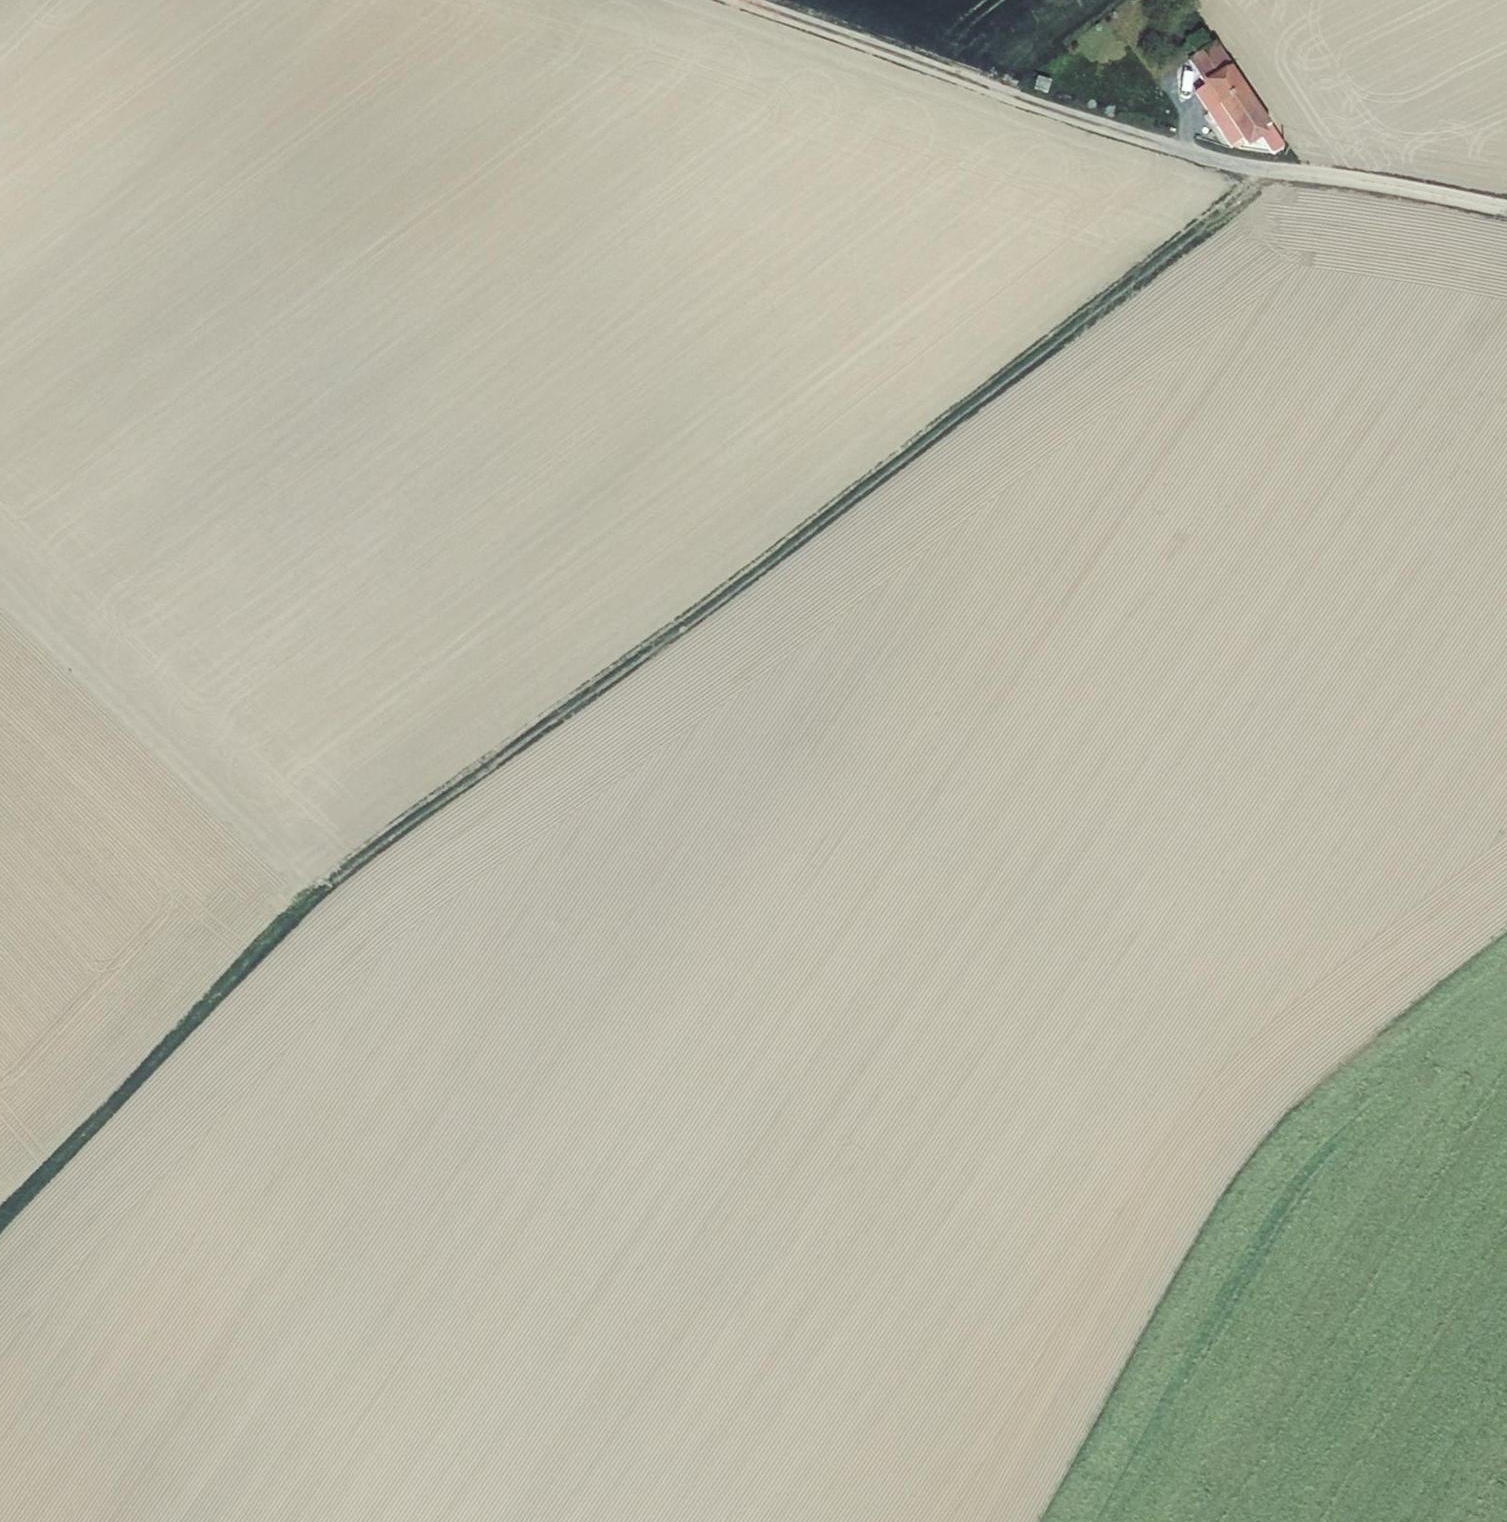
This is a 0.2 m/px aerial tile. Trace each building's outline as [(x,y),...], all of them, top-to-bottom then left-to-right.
[(1280,149),(1209,40),(1180,58),(1197,85),(1187,91),(1201,112),(1199,114),(1224,151),(1228,149),(1230,151),(1266,158),(1280,149)] [(1036,90),(1056,97),(1061,82),(1041,76),(1036,90)]
